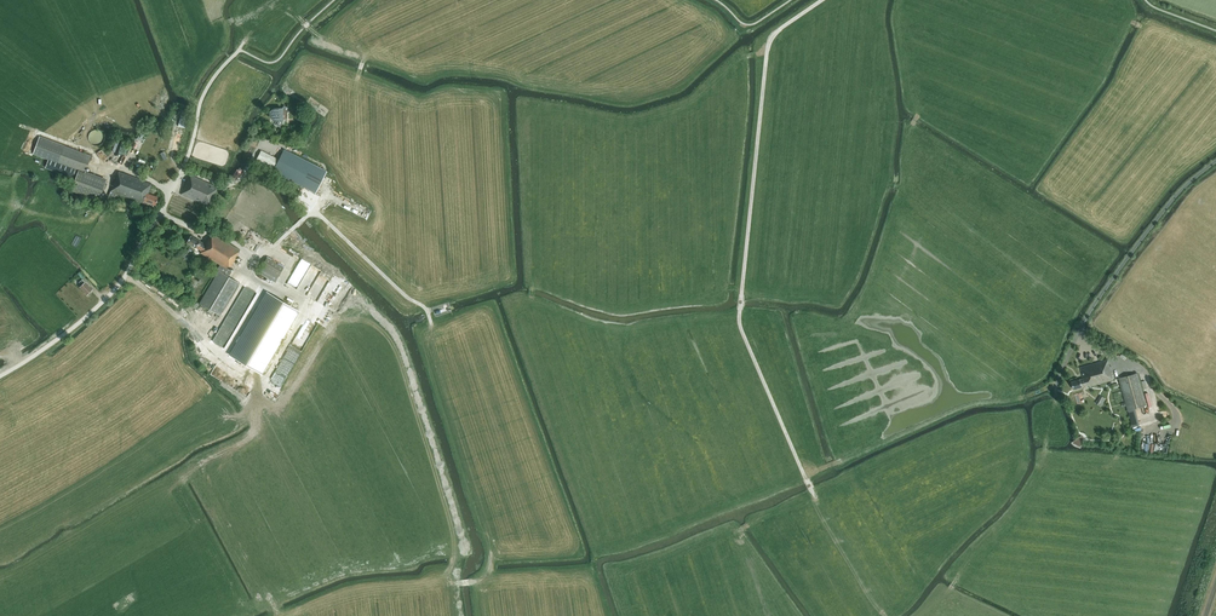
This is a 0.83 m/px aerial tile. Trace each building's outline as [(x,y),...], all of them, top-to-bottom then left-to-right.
[(290,109),(284,106),(282,109),(275,109),(274,109),(273,109),(273,110),(272,110),(272,111),(271,111),(271,112),(270,113),(270,114),(270,115),(270,116),(271,117),(271,118),(272,118),(272,119),(273,119),(274,119),(274,120),(275,120),(276,120),(277,120),(274,124),(280,127),(284,119),(287,119),(287,114),(290,109)] [(94,130),(91,132),(90,133),(89,136),(88,138),(89,140),(90,143),(92,144),(94,145),(96,146),(99,145),(101,144),(103,142),(104,140),(104,138),(104,135),(102,133),(101,131),(98,130),(96,130),(94,130)] [(91,155),(39,137),(33,154),(48,160),(45,168),(75,178),(71,191),(98,201),(104,185),(89,179),(91,173),(85,171),(91,155)] [(257,141),(251,139),(249,144),(255,147),(257,141)] [(261,151),(255,162),(316,193),(327,171),(284,149),(279,160),(261,151)] [(233,175),(237,178),(242,172),(238,169),(233,175)] [(117,177),(116,177),(109,196),(115,198),(116,193),(143,203),(144,201),(156,205),(159,197),(148,193),(151,184),(144,181),(144,180),(119,172),(117,177)] [(209,206),(218,187),(191,175),(189,180),(188,179),(181,194),(200,203),(201,202),(209,206)] [(332,180),(325,176),(322,182),(329,186),(332,180)] [(308,207),(316,197),(305,188),(297,198),(308,207)] [(237,255),(240,251),(211,234),(205,244),(191,236),(187,242),(201,251),(200,253),(220,265),(215,274),(216,275),(200,303),(220,316),(239,283),(229,277),(232,271),(229,270),(237,256),(237,255)] [(275,283),(284,267),(267,257),(262,266),(261,266),(258,272),(275,283)] [(305,276),(308,270),(297,266),(294,275),(303,278),(304,275),(305,276)] [(87,295),(92,290),(83,280),(80,283),(82,285),(79,287),(87,295)] [(262,374),(299,311),(267,292),(230,355),(262,374)] [(1081,379),(1072,382),(1074,390),(1083,387),(1090,385),(1090,386),(1113,380),(1108,360),(1080,367),(1083,379),(1081,379)] [(1147,405),(1138,373),(1119,378),(1128,410),(1147,405)] [(1096,403),(1101,406),(1106,399),(1101,396),(1096,403)]
